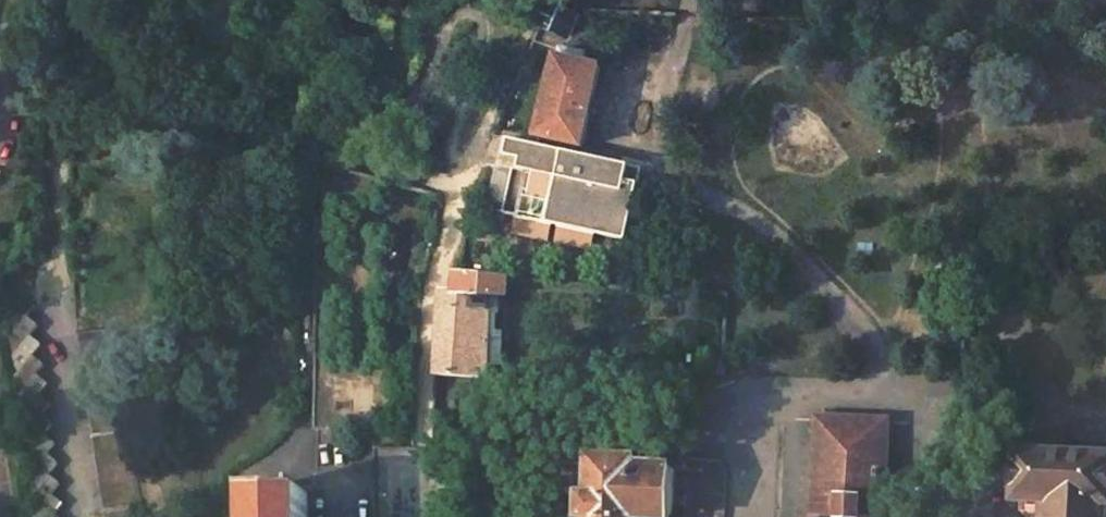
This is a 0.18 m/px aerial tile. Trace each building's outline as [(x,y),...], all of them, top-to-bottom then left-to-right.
[(563,9),(551,6),(543,24),(570,36),(579,11),(563,9)] [(600,68),(557,58),(550,87),(526,81),(518,111),(542,117),(537,137),(539,138),(565,144),(583,148),(600,68)] [(642,170),(510,140),(506,156),(522,160),(520,169),(515,168),(513,174),(496,170),(488,209),(504,213),(504,214),(626,241),(642,170)] [(500,277),(462,275),(459,292),(441,291),(436,376),(489,378),(489,368),(501,368),(503,277),(500,277)] [(32,516),(54,516),(63,505),(51,497),(60,483),(48,475),(57,463),(45,455),(55,444),(43,435),(52,424),(40,416),(50,404),(38,396),(47,385),(35,377),(44,365),(32,357),(42,346),(29,336),(38,325),(26,315),(8,336),(32,516)] [(819,421),(815,516),(882,516),(886,423),(819,421)] [(121,433),(92,437),(103,510),(131,504),(121,433)] [(1021,458),(1020,502),(1050,503),(1105,505),(1105,460),(1021,458)] [(593,460),(591,500),(584,498),(583,516),(672,516),(674,470),(637,468),(637,462),(593,460)] [(251,494),(251,516),(308,516),(308,493),(251,494)] [(1050,503),(1049,516),(1105,516),(1105,505),(1050,503)]
